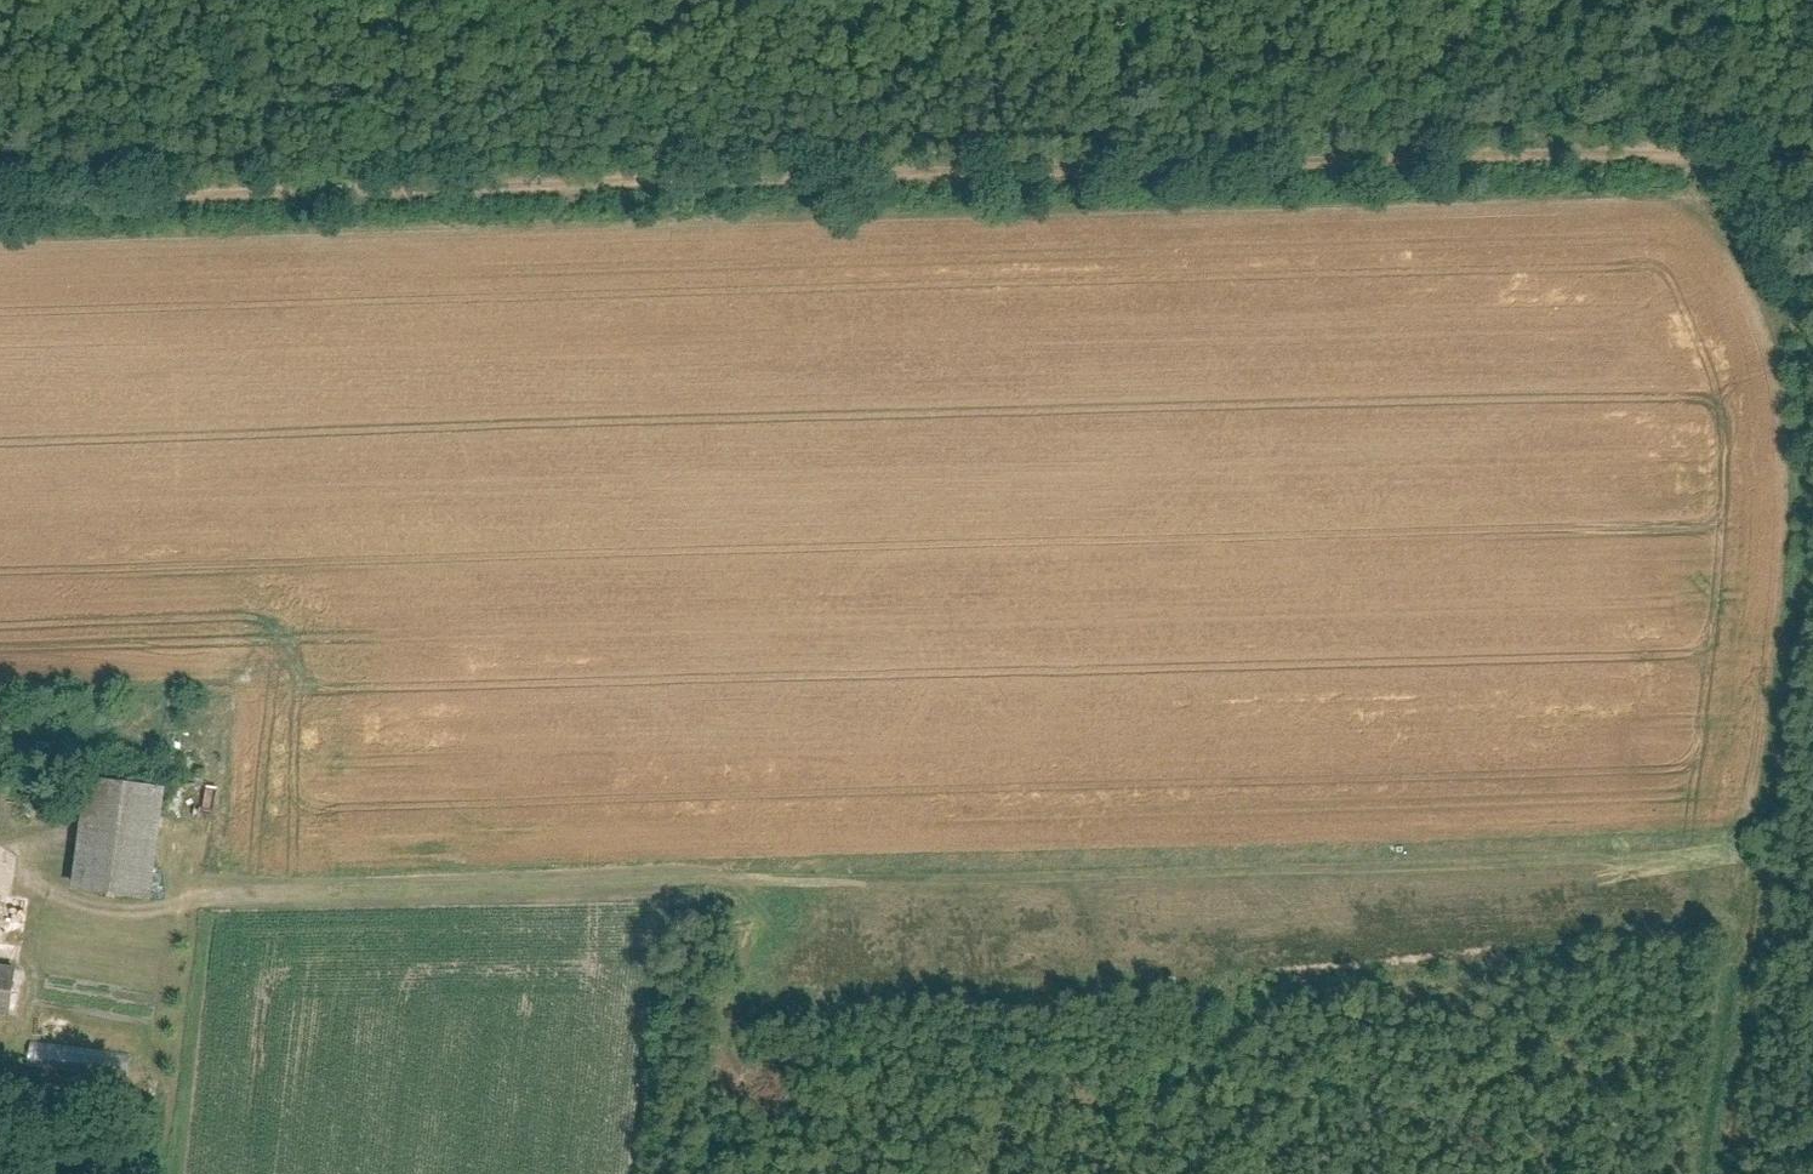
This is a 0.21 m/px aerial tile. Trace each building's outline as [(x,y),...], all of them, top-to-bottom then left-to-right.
[(81,784),(67,891),(145,901),(159,794),(81,784)] [(32,1044),(29,1075),(122,1084),(125,1054),(32,1044)]
